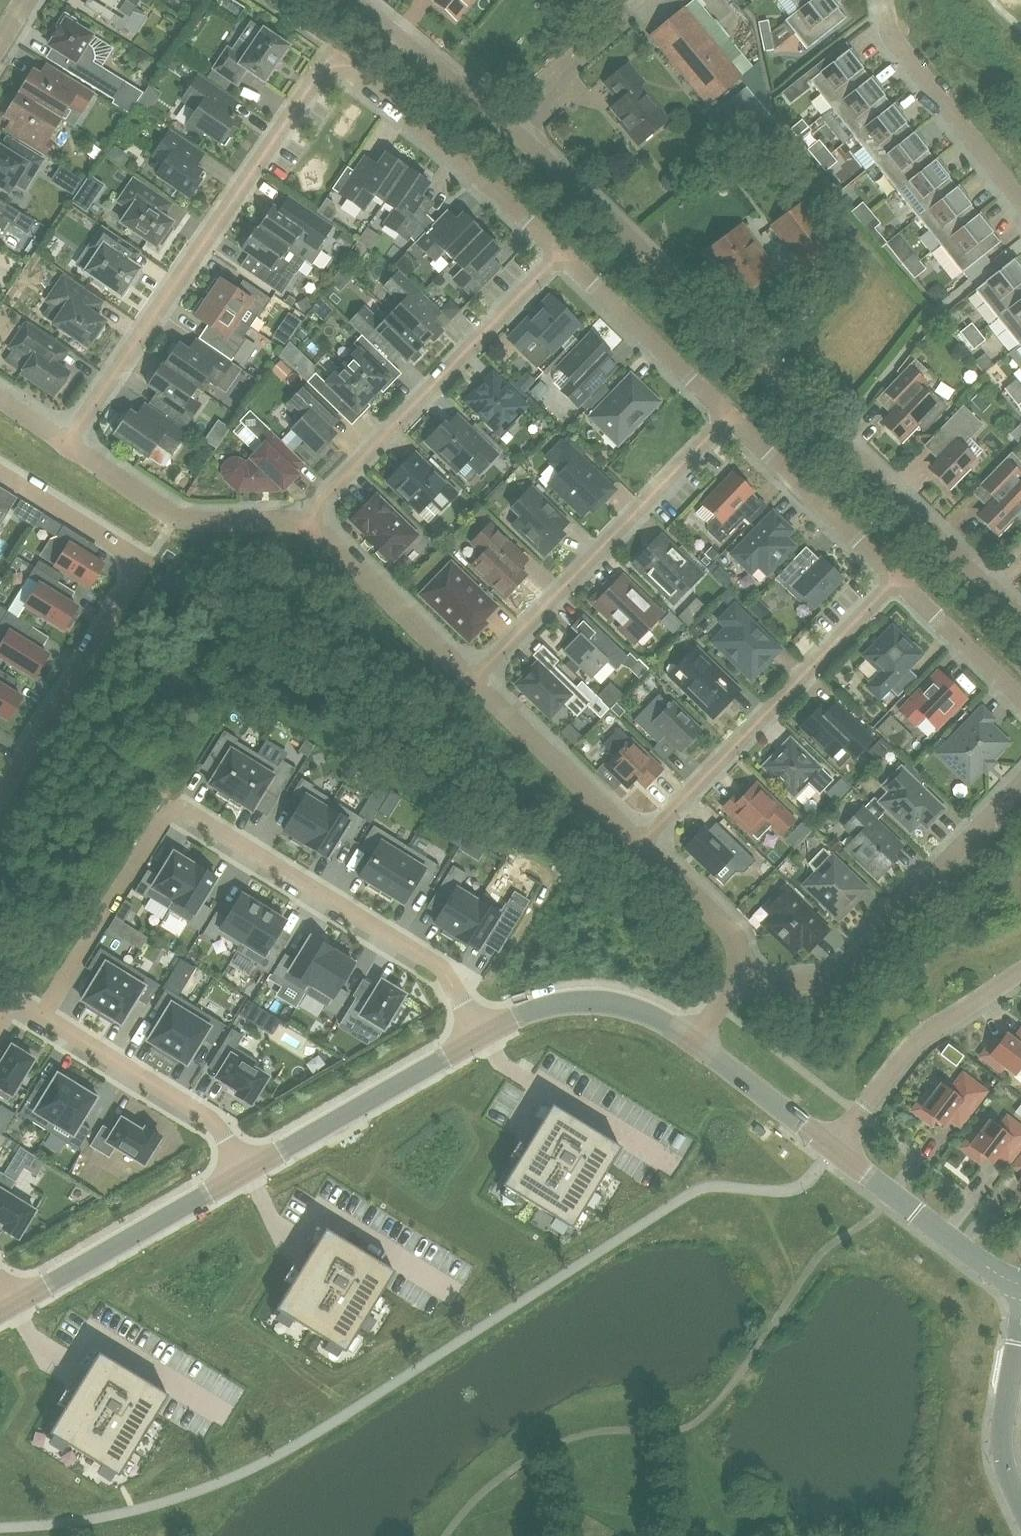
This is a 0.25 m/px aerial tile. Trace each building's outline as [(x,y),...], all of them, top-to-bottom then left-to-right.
[(125,0),(88,0),(85,5),(122,28),(135,8),(124,1),(125,0)] [(433,1),(455,19),(470,0),(434,0),(433,1)] [(838,9),(838,8),(831,0),(817,11),(810,2),(810,1),(799,10),(799,9),(785,20),(807,49),(847,18),(845,17),(838,9)] [(799,9),(799,10),(810,1),(810,2),(813,0),(792,0),(799,9)] [(741,76),(684,8),(653,35),(709,102),(741,76)] [(125,82),(93,62),(95,59),(95,56),(93,49),(91,47),(89,45),(83,41),(89,32),(78,26),(76,20),(64,13),(56,25),(58,31),(52,40),(59,44),(60,53),(69,58),(62,69),(113,100),(112,103),(129,114),(139,98),(122,87),(125,82)] [(759,22),(761,37),(771,35),(768,20),(759,22)] [(227,47),(213,69),(236,85),(246,70),(264,82),(289,46),(263,28),(261,30),(251,23),(240,38),(242,40),(234,52),(227,47)] [(774,49),(771,35),(761,37),(764,50),(774,49)] [(832,108),(873,76),(851,48),(809,81),(832,108)] [(177,67),(180,62),(170,55),(164,64),(170,68),(177,67)] [(81,112),(93,92),(47,63),(39,75),(29,69),(22,81),(25,83),(19,93),(60,118),(68,105),(81,112)] [(638,144),(667,120),(635,81),(639,78),(627,63),(604,82),(616,97),(620,94),(623,98),(611,108),(623,122),(625,121),(630,127),(627,130),(638,144)] [(197,76),(182,99),(197,109),(186,126),(201,136),(204,132),(224,146),(240,121),(229,113),(236,102),(221,92),(197,76)] [(853,136),(894,103),(873,76),(832,108),(853,136)] [(770,115),(746,87),(709,118),(733,146),(770,115)] [(47,139),(60,118),(19,93),(13,103),(9,101),(2,113),(12,120),(5,131),(44,155),(52,142),(47,139)] [(875,163),(916,130),(894,103),(853,136),(875,163)] [(834,114),(823,121),(842,150),(853,143),(834,114)] [(809,127),(803,119),(791,128),(796,136),(809,127)] [(896,190),(938,158),(916,130),(875,163),(896,190)] [(155,156),(164,163),(156,174),(189,197),(205,174),(195,167),(203,155),(168,131),(154,152),(155,156)] [(8,190),(13,183),(24,190),(43,160),(17,144),(10,155),(0,149),(0,185),(8,190)] [(813,155),(819,163),(830,154),(824,146),(813,155)] [(384,202),(407,169),(402,165),(403,160),(392,153),(388,156),(385,154),(377,166),(365,157),(355,172),(340,194),(363,210),(373,195),(384,202)] [(830,154),(819,163),(826,170),(836,161),(830,154)] [(918,218),(959,185),(938,158),(896,190),(918,218)] [(73,195),(82,181),(61,167),(52,181),(73,195)] [(347,168),(332,189),(340,194),(355,172),(347,167),(347,168)] [(432,203),(420,195),(428,183),(426,182),(427,177),(417,170),(412,173),(407,169),(384,202),(395,209),(384,224),(407,240),(432,203)] [(86,211),(103,185),(89,176),(71,201),(86,211)] [(156,195),(133,179),(119,201),(130,209),(121,223),(155,246),(158,242),(161,244),(172,229),(169,226),(172,222),(148,206),(156,195)] [(979,215),(981,213),(959,185),(918,218),(940,245),(964,225),(965,226),(979,215)] [(2,231),(7,222),(14,226),(26,234),(34,220),(22,213),(0,199),(0,230),(2,231)] [(805,275),(843,247),(807,200),(770,227),(805,275)] [(851,211),(859,221),(870,211),(863,202),(851,211)] [(258,227),(258,228),(288,248),(287,249),(289,250),(296,255),(303,244),(306,240),(318,248),(332,227),(314,215),(303,208),(294,221),(272,206),(271,209),(266,209),(262,216),(263,220),(258,227)] [(453,260),(481,232),(474,225),(474,221),(469,216),(465,216),(463,213),(457,220),(446,210),(415,242),(433,260),(443,250),(453,260)] [(880,223),(870,211),(859,221),(868,232),(880,223)] [(964,225),(940,245),(962,273),(963,272),(968,279),(989,262),(988,261),(984,256),(1001,242),(1000,241),(999,241),(992,233),(993,232),(986,224),(979,215),(965,226),(964,225)] [(738,295),(775,268),(743,224),(706,251),(717,265),(719,264),(723,270),(721,271),(738,295)] [(95,279),(93,282),(103,289),(105,286),(121,297),(130,284),(133,286),(142,273),(138,271),(140,269),(132,263),(140,252),(102,226),(88,247),(97,252),(84,271),(95,279)] [(243,246),(241,248),(265,264),(256,278),(281,295),(296,273),(304,261),(296,255),(289,250),(287,249),(288,248),(258,228),(258,227),(256,226),(250,235),(246,236),(242,242),(243,246)] [(348,249),(355,240),(343,231),(336,241),(348,249)] [(502,268),(492,258),(500,250),(498,248),(498,244),(492,239),(488,239),(481,232),(453,260),(462,269),(462,272),(454,280),(472,298),(502,268)] [(901,262),(908,271),(919,261),(913,253),(901,262)] [(1020,299),(1020,263),(1016,257),(975,290),(997,318),(1020,299)] [(925,268),(919,261),(908,271),(914,278),(925,268)] [(441,312),(399,271),(384,287),(401,303),(391,314),(423,344),(429,338),(430,338),(431,339),(432,339),(433,339),(435,339),(436,338),(437,338),(437,337),(438,336),(438,335),(438,334),(438,333),(438,332),(438,331),(437,330),(439,327),(433,320),(441,312)] [(102,324),(104,321),(93,314),(101,302),(63,277),(47,301),(63,311),(54,324),(87,346),(93,338),(97,337),(103,328),(102,324)] [(244,296),(220,279),(218,282),(215,279),(206,292),(210,294),(207,298),(240,320),(247,310),(258,318),(271,299),(251,286),(244,296)] [(553,350),(579,324),(566,312),(567,307),(566,303),(562,300),(559,299),(557,299),(555,300),(550,296),(508,339),(520,350),(529,340),(543,340),(553,350)] [(245,333),(250,327),(240,320),(207,298),(205,301),(202,299),(193,311),(196,314),(194,316),(220,334),(214,344),(234,358),(249,335),(245,333)] [(310,307),(305,298),(297,303),(302,312),(310,307)] [(1020,343),(1020,299),(997,318),(1019,345),(1020,343)] [(423,344),(391,314),(382,324),(364,307),(349,323),(362,335),(383,356),(391,363),(399,355),(406,361),(409,358),(410,360),(412,360),(413,360),(414,360),(415,360),(416,359),(417,358),(417,357),(418,357),(418,356),(418,354),(418,353),(418,352),(417,350),(423,344)] [(968,341),(979,332),(971,323),(960,332),(968,341)] [(68,380),(67,375),(69,373),(57,365),(66,351),(26,324),(10,347),(30,361),(21,373),(54,395),(60,386),(64,386),(68,380)] [(985,340),(979,332),(968,341),(974,349),(985,340)] [(392,381),(378,367),(377,362),(383,356),(362,335),(353,344),(359,349),(342,366),(376,398),(392,381)] [(611,354),(590,335),(559,368),(559,369),(554,374),(554,379),(554,383),(563,391),(562,391),(578,406),(601,382),(594,375),(594,371),(611,354)] [(216,386),(232,363),(196,338),(188,350),(179,343),(177,345),(173,345),(168,352),(170,356),(164,364),(164,365),(202,391),(201,391),(203,392),(210,382),(216,386)] [(289,343),(281,355),(307,381),(315,373),(318,371),(289,343)] [(924,428),(944,407),(925,389),(936,378),(915,358),(884,391),(892,399),(886,406),(891,411),(883,419),(890,426),(888,429),(901,442),(901,443),(919,424),(924,428)] [(291,372),(280,361),(272,370),(282,381),(291,372)] [(195,401),(201,391),(202,391),(164,365),(164,364),(162,363),(156,372),(152,372),(147,379),(149,384),(148,385),(157,392),(149,403),(185,428),(201,405),(195,401)] [(376,398),(342,366),(326,383),(315,373),(307,381),(307,382),(333,408),(339,401),(344,401),(359,416),(376,398)] [(493,372),(465,401),(499,435),(527,406),(493,372)] [(534,380),(527,373),(517,384),(524,391),(534,380)] [(631,374),(589,417),(618,445),(659,402),(631,374)] [(1011,395),(1020,388),(1020,386),(1016,379),(1005,387),(1011,395)] [(305,385),(286,405),(300,419),(291,428),(305,442),(303,445),(317,459),(329,447),(326,444),(335,435),(330,430),(340,420),(305,385)] [(1011,395),(1018,405),(1020,402),(1020,388),(1011,395)] [(989,402),(980,393),(972,401),(982,410),(989,402)] [(119,427),(114,434),(133,447),(133,451),(140,456),(144,454),(147,456),(155,445),(171,455),(186,433),(144,405),(136,416),(129,412),(128,414),(123,415),(118,422),(119,427)] [(966,467),(974,459),(983,450),(971,438),(983,425),(963,405),(932,437),(940,445),(934,452),(939,458),(931,466),(938,473),(936,475),(949,488),(949,489),(968,470),(966,467)] [(293,471),(302,461),(250,410),(239,421),(264,445),(251,458),(252,459),(246,465),(242,462),(240,461),(238,460),(236,460),(234,460),(232,461),(230,462),(229,463),(226,465),(225,468),(224,470),(224,472),(224,473),(225,476),(225,478),(226,479),(238,490),(276,489),(279,485),(283,489),(297,474),(293,471)] [(444,423),(426,441),(457,471),(468,482),(477,472),(479,473),(497,454),(457,416),(447,426),(444,423)] [(220,442),(209,434),(205,441),(216,448),(220,442)] [(568,436),(563,441),(568,445),(580,457),(585,452),(568,436)] [(593,510),(613,489),(580,457),(568,445),(551,463),(561,472),(550,483),(583,515),(590,508),(593,510)] [(1020,521),(1020,461),(1011,452),(980,484),(988,492),(982,499),(988,505),(980,513),(987,520),(984,522),(997,535),(998,536),(1016,517),(1020,522),(1020,521)] [(415,453),(387,482),(419,512),(431,500),(436,505),(445,505),(456,493),(415,453)] [(743,516),(758,500),(751,493),(753,492),(748,487),(750,485),(740,475),(738,477),(733,472),(702,504),(715,516),(708,523),(708,532),(720,543),(745,518),(743,516)] [(9,512),(17,498),(0,487),(0,526),(9,512)] [(531,488),(512,508),(520,516),(512,525),(544,555),(563,535),(559,531),(567,522),(531,488)] [(376,493),(349,521),(365,536),(364,537),(377,551),(375,553),(380,558),(385,562),(387,560),(391,564),(419,535),(376,493)] [(792,530),(773,511),(731,554),(751,573),(758,566),(767,575),(795,546),(785,537),(792,530)] [(42,514),(36,524),(56,537),(64,541),(51,563),(89,587),(102,564),(77,549),(83,538),(62,526),(42,514)] [(489,525),(473,543),(484,554),(473,565),(505,596),(524,576),(517,569),(526,560),(489,525)] [(661,535),(633,564),(673,603),(701,574),(661,535)] [(718,554),(711,548),(705,554),(712,560),(718,554)] [(794,559),(775,578),(781,584),(799,601),(803,602),(806,599),(814,607),(842,578),(821,558),(810,570),(806,570),(800,564),(794,559)] [(725,572),(718,565),(711,572),(718,579),(725,572)] [(479,619),(477,618),(481,613),(485,617),(494,607),(451,566),(423,594),(463,633),(464,633),(465,634),(468,635),(469,636),(472,636),(473,635),(474,635),(477,633),(478,632),(479,631),(480,629),(480,628),(481,627),(481,625),(480,623),(480,621),(479,620),(479,619)] [(58,582),(34,567),(28,578),(38,584),(23,609),(36,618),(38,614),(63,629),(66,625),(69,627),(77,613),(74,611),(77,607),(52,592),(58,582)] [(603,589),(591,601),(610,619),(615,614),(624,622),(618,628),(634,643),(662,614),(622,575),(606,592),(603,589)] [(714,600),(725,588),(717,580),(706,592),(714,600)] [(734,597),(726,590),(719,597),(727,605),(734,597)] [(752,612),(761,602),(756,597),(747,607),(752,612)] [(779,649),(734,606),(720,620),(727,627),(713,642),(751,678),(779,649)] [(4,640),(0,646),(0,656),(34,677),(47,655),(23,640),(32,627),(7,611),(0,607),(0,638),(4,640)] [(583,616),(571,628),(579,635),(563,651),(589,678),(605,662),(613,670),(625,658),(583,616)] [(921,654),(892,627),(864,655),(882,672),(868,686),(879,698),(921,654)] [(740,689),(696,648),(669,677),(712,718),(740,689)] [(648,668),(638,658),(629,668),(639,678),(648,668)] [(534,666),(516,685),(529,697),(531,701),(534,704),(538,705),(540,708),(545,703),(548,706),(556,707),(560,705),(563,703),(577,717),(588,706),(592,702),(576,687),(554,665),(547,672),(540,672),(534,666)] [(938,671),(900,711),(914,725),(923,715),(936,728),(965,698),(938,671)] [(609,708),(601,701),(581,682),(576,687),(592,702),(588,706),(592,710),(600,717),(609,708)] [(7,720),(21,697),(0,685),(0,715),(7,720)] [(659,694),(633,720),(657,743),(664,736),(680,751),(686,746),(688,748),(698,738),(695,736),(701,730),(672,702),(670,704),(659,694)] [(625,711),(616,702),(610,708),(619,717),(625,711)] [(820,707),(801,727),(831,755),(829,757),(840,768),(852,756),(854,758),(872,739),(835,704),(826,713),(820,707)] [(990,722),(978,710),(947,743),(952,748),(942,758),(959,774),(961,771),(971,781),(1009,742),(989,723),(990,722)] [(912,738),(890,717),(877,730),(899,751),(912,738)] [(619,728),(603,745),(615,757),(606,766),(611,771),(622,782),(628,787),(637,778),(646,787),(662,770),(619,728)] [(228,802),(257,754),(236,741),(238,739),(224,731),(208,756),(221,763),(208,785),(218,790),(215,794),(228,802)] [(891,749),(881,739),(875,746),(885,756),(891,749)] [(307,756),(314,745),(305,740),(299,750),(307,756)] [(779,750),(762,767),(794,797),(808,783),(819,794),(833,780),(797,745),(789,752),(782,753),(779,750)] [(277,798),(295,769),(281,760),(277,767),(257,754),(228,802),(240,809),(242,805),(252,811),(265,790),(277,798)] [(889,792),(879,802),(910,832),(920,822),(926,828),(944,809),(901,767),(883,786),(889,792)] [(603,780),(614,790),(622,782),(611,771),(603,780)] [(305,844),(332,800),(312,788),(313,786),(301,778),(288,800),(299,806),(284,831),(293,836),(290,841),(302,847),(304,843),(305,844)] [(850,789),(840,780),(831,789),(840,799),(850,789)] [(741,799),(736,794),(723,807),(751,834),(753,832),(760,839),(772,826),(780,834),(794,820),(756,783),(741,799)] [(367,800),(358,816),(365,820),(369,823),(378,809),(379,807),(383,800),(388,792),(376,785),(367,800)] [(389,816),(395,807),(400,797),(389,790),(388,792),(383,800),(379,807),(378,809),(389,816)] [(351,841),(365,820),(358,816),(332,800),(305,844),(327,857),(341,835),(351,841)] [(846,847),(877,878),(895,859),(892,856),(902,846),(862,808),(844,826),(855,837),(846,847)] [(689,843),(685,847),(713,875),(725,862),(735,872),(744,872),(755,860),(716,822),(707,831),(704,827),(699,832),(692,830),(689,843)] [(810,832),(801,824),(793,832),(802,840),(810,832)] [(378,895),(408,847),(373,826),(360,847),(373,855),(359,877),(368,883),(366,887),(378,895)] [(823,838),(814,830),(806,839),(814,847),(823,838)] [(468,854),(475,843),(466,837),(459,848),(468,854)] [(427,888),(440,867),(408,847),(378,895),(391,902),(393,898),(402,904),(416,881),(427,888)] [(815,875),(805,886),(838,918),(866,890),(823,848),(808,863),(815,875)] [(168,909),(195,865),(194,865),(196,861),(185,854),(182,858),(173,852),(158,876),(147,870),(134,891),(146,898),(147,896),(168,909)] [(201,903),(216,879),(195,865),(168,909),(188,922),(187,924),(199,931),(212,910),(201,903)] [(456,937),(480,897),(460,884),(466,874),(453,866),(434,895),(447,903),(434,923),(444,929),(441,933),(452,940),(455,936),(456,937)] [(773,915),(764,924),(792,952),(802,942),(808,949),(827,930),(784,888),(765,908),(773,915)] [(239,947),(266,903),(253,896),(251,900),(242,894),(227,918),(216,912),(203,933),(214,941),(218,935),(238,947),(239,947)] [(507,939),(522,914),(505,904),(501,910),(480,897),(456,937),(478,950),(491,929),(507,939)] [(267,973),(283,948),(272,942),(285,921),(276,915),(278,911),(266,903),(239,947),(238,947),(236,951),(257,964),(256,966),(267,973)] [(123,921),(128,913),(119,908),(114,916),(123,921)] [(115,934),(122,922),(114,917),(107,929),(115,934)] [(305,993),(332,950),(310,936),(295,961),(285,954),(271,975),(283,983),(284,981),(305,993)] [(338,987),(353,963),(344,957),(347,953),(335,946),(333,950),(332,950),(305,993),(325,1006),(324,1008),(336,1015),(349,994),(338,987)] [(99,1015),(129,966),(100,948),(87,969),(98,975),(82,1000),(89,1005),(87,1008),(99,1015)] [(146,1005),(159,985),(129,966),(99,1015),(112,1023),(114,1020),(121,1024),(136,999),(146,1005)] [(403,1008),(398,1005),(405,995),(381,980),(366,1004),(355,998),(340,1023),(352,1030),(358,1020),(381,1034),(390,1019),(394,1022),(403,1008)] [(165,1056),(195,1007),(166,989),(153,1009),(163,1015),(148,1041),(155,1045),(153,1048),(165,1056)] [(253,1022),(261,1008),(249,1000),(240,1014),(253,1022)] [(212,1045),(225,1025),(195,1007),(165,1056),(177,1063),(179,1060),(186,1064),(202,1039),(212,1045)] [(252,1067),(256,1060),(236,1048),(243,1036),(232,1029),(217,1053),(227,1059),(216,1078),(237,1091),(235,1094),(251,1104),(268,1077),(252,1067)] [(1014,1040),(1005,1034),(999,1042),(994,1039),(981,1056),(999,1069),(1003,1065),(1015,1074),(1020,1066),(1020,1030),(1014,1040)] [(8,1101),(33,1060),(26,1056),(28,1052),(15,1044),(13,1047),(11,1046),(0,1065),(0,1097),(8,1101)] [(947,1060),(955,1050),(947,1044),(940,1054),(947,1060)] [(48,1132),(76,1086),(70,1082),(72,1079),(61,1072),(59,1075),(57,1074),(42,1099),(31,1093),(19,1114),(48,1132)] [(959,1125),(984,1091),(963,1075),(950,1091),(941,1084),(932,1096),(927,1092),(913,1110),(931,1123),(934,1118),(942,1125),(949,1117),(959,1125)] [(80,1123),(96,1098),(94,1097),(96,1094),(85,1087),(83,1090),(76,1086),(48,1132),(78,1150),(90,1129),(80,1123)] [(551,1104),(501,1185),(570,1228),(605,1171),(609,1165),(620,1147),(551,1104)] [(144,1165),(161,1138),(144,1128),(142,1131),(121,1118),(113,1132),(102,1125),(90,1146),(109,1158),(115,1147),(144,1165)] [(989,1121),(980,1133),(976,1129),(962,1147),(979,1160),(983,1155),(991,1162),(997,1154),(1008,1162),(1020,1144),(1020,1128),(1007,1118),(999,1128),(989,1121)] [(37,1176),(45,1162),(34,1155),(20,1146),(7,1168),(19,1176),(24,1168),(37,1176)] [(8,1194),(16,1182),(0,1172),(0,1222),(4,1225),(2,1228),(18,1238),(35,1211),(8,1194)] [(325,1228),(275,1309),(344,1352),(379,1294),(383,1289),(394,1271),(325,1228)] [(98,1352),(48,1433),(118,1475),(153,1418),(157,1412),(167,1395),(98,1352)]
